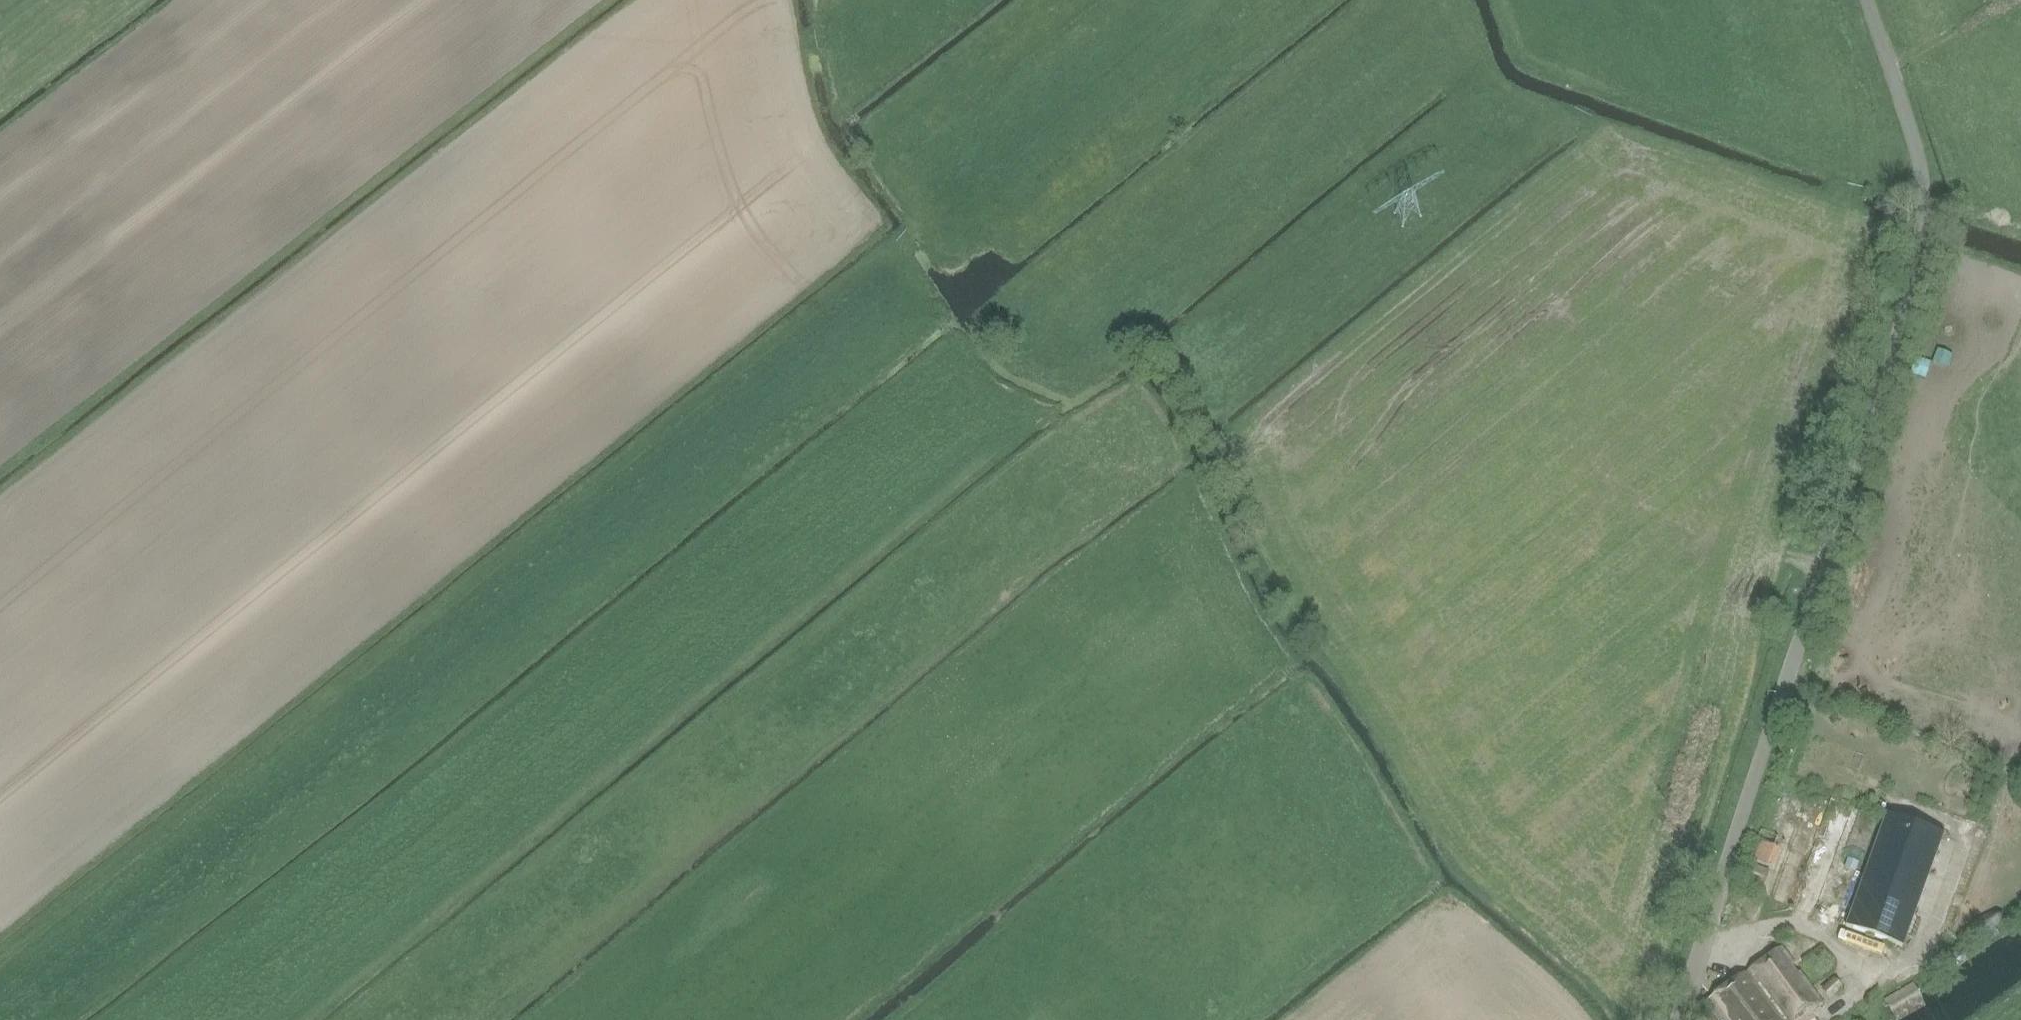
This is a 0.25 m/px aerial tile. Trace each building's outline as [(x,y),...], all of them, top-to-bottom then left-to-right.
[(1887,811),(1846,928),(1903,948),(1943,832),(1887,811)] [(1848,859),(1845,868),(1856,873),(1859,863),(1848,859)] [(1750,865),(1744,882),(1764,889),(1770,872),(1750,865)] [(1826,1007),(1783,949),(1703,1007),(1713,1019),(1808,1019),(1826,1007)] [(1834,979),(1821,991),(1830,1001),(1843,989),(1834,979)] [(1895,1019),(1913,1019),(1928,1012),(1915,988),(1886,1003),(1895,1019)]
